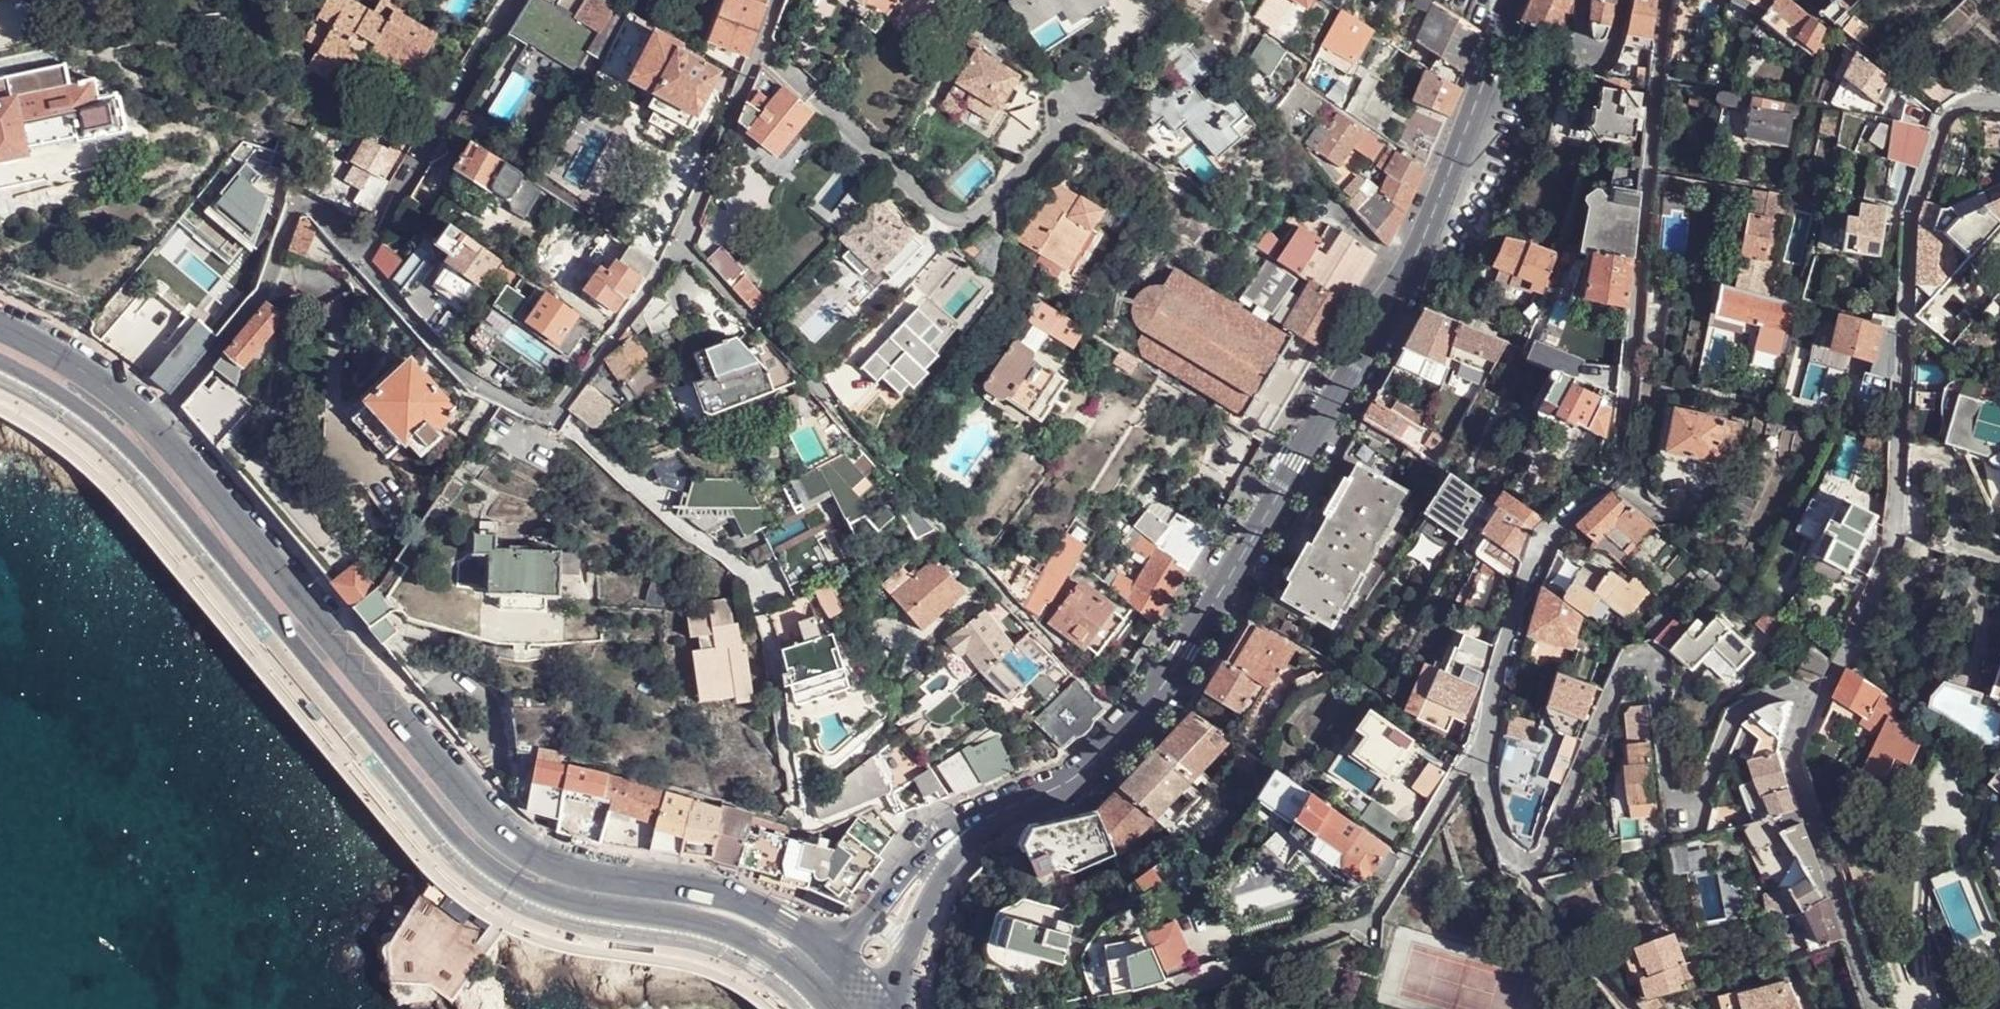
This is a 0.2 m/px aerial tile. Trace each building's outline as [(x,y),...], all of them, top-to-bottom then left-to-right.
[(376,11),(356,0),(327,0),(318,16),(304,39),(320,48),(308,68),(332,81),(343,65),(343,64),(341,63),(345,55),(348,56),(376,11)] [(376,11),(348,56),(364,66),(370,55),(376,47),(396,12),(398,13),(406,0),(383,0),(376,11)] [(398,13),(414,21),(421,8),(410,0),(406,0),(398,13)] [(509,35),(537,53),(540,48),(579,71),(590,52),(601,34),(579,21),(590,0),(530,0),(509,35)] [(604,0),(590,0),(579,21),(601,34),(590,52),(600,59),(597,65),(600,67),(624,22),(629,14),(619,8),(604,0)] [(745,0),(728,0),(712,41),(749,56),(767,9),(746,1),(745,0)] [(746,1),(767,9),(771,0),(747,0),(746,1)] [(1053,14),(1065,5),(1073,17),(1098,0),(1020,0),(1011,6),(1028,31),(1053,14)] [(1260,8),(1292,29),(1311,0),(1265,0),(1260,8)] [(1381,37),(1384,39),(1389,43),(1397,48),(1420,0),(1398,0),(1381,37)] [(1519,21),(1531,26),(1532,25),(1567,42),(1571,0),(1529,0),(1519,21)] [(1607,27),(1614,5),(1594,0),(1591,0),(1590,23),(1607,27)] [(1656,0),(1633,0),(1625,34),(1652,39),(1656,0)] [(1731,3),(1764,16),(1776,0),(1732,0),(1731,3)] [(1824,27),(1788,0),(1776,0),(1764,16),(1762,19),(1794,45),(1796,43),(1813,56),(1824,27)] [(1834,1),(1822,14),(1834,23),(1846,11),(1834,1)] [(1467,23),(1435,2),(1417,41),(1436,55),(1461,73),(1480,33),(1467,23)] [(1372,31),(1342,11),(1323,46),(1354,65),(1366,42),(1372,31)] [(417,72),(438,36),(414,21),(398,13),(396,12),(376,47),(417,72)] [(656,28),(634,16),(633,21),(639,24),(637,27),(653,35),(656,28)] [(1843,30),(1854,39),(1862,29),(1852,20),(1843,30)] [(1590,23),(1592,38),(1595,41),(1600,41),(1604,38),(1607,27),(1590,23)] [(1820,46),(1825,48),(1831,33),(1826,30),(1820,46)] [(1372,31),(1366,42),(1379,50),(1384,39),(1381,37),(1372,31)] [(658,34),(633,81),(657,94),(672,102),(697,115),(711,88),(719,74),(681,54),(684,49),(658,34)] [(1622,46),(1652,53),(1652,39),(1625,34),(1622,46)] [(1226,62),(1204,36),(1188,49),(1210,75),(1226,62)] [(1379,50),(1375,57),(1381,60),(1389,43),(1384,39),(1379,50)] [(990,125),(1019,80),(979,54),(982,48),(971,41),(959,60),(968,67),(947,98),(963,108),(990,125)] [(1266,41),(1241,79),(1272,114),(1285,96),(1285,95),(1271,85),(1269,78),(1284,54),(1266,41)] [(1323,46),(1318,55),(1349,74),(1354,65),(1323,46)] [(411,80),(417,72),(376,47),(370,55),(411,80)] [(1217,160),(1242,139),(1233,128),(1246,116),(1221,88),(1205,101),(1194,88),(1210,75),(1188,49),(1187,48),(1166,66),(1178,81),(1159,97),(1152,88),(1150,90),(1144,113),(1156,128),(1166,120),(1177,134),(1187,126),(1217,160)] [(1845,76),(1877,101),(1888,78),(1856,53),(1845,76)] [(1455,87),(1461,73),(1436,55),(1428,72),(1455,87)] [(364,66),(348,56),(343,64),(343,65),(359,75),(364,66)] [(0,81),(0,164),(5,165),(18,162),(24,159),(23,156),(25,156),(24,150),(78,139),(80,145),(83,144),(84,145),(88,144),(93,144),(99,143),(105,143),(106,142),(112,140),(114,139),(117,138),(119,138),(121,138),(120,136),(125,136),(124,132),(126,131),(121,104),(118,104),(118,100),(101,102),(96,82),(72,87),(68,67),(0,81)] [(1722,70),(1711,68),(1709,79),(1708,81),(1720,82),(1722,70)] [(1649,87),(1650,71),(1638,70),(1636,84),(1642,85),(1649,87)] [(1413,101),(1449,117),(1462,91),(1455,87),(1428,72),(1426,72),(1425,71),(1413,101)] [(1918,89),(1941,106),(1955,95),(1956,95),(1928,72),(1918,89)] [(1623,137),(1634,138),(1636,129),(1641,130),(1644,108),(1638,108),(1642,85),(1636,84),(1606,78),(1605,89),(1600,89),(1597,109),(1595,109),(1592,125),(1589,129),(1601,145),(1605,142),(1622,144),(1623,137)] [(1877,101),(1884,107),(1896,84),(1888,78),(1877,101)] [(750,93),(746,102),(764,115),(785,89),(780,83),(763,103),(750,93)] [(1308,94),(1294,85),(1286,97),(1285,96),(1272,114),(1283,127),(1301,104),(1308,94)] [(672,102),(664,116),(655,112),(649,123),(677,138),(683,127),(696,133),(702,123),(709,126),(721,104),(716,91),(711,88),(697,115),(672,102)] [(811,113),(785,89),(764,115),(751,131),(777,154),(783,148),(794,133),(811,113)] [(1724,105),(1750,110),(1751,106),(1753,106),(1755,96),(1734,92),(1727,91),(1724,105)] [(672,102),(657,94),(649,108),(655,112),(664,116),(672,102)] [(1308,94),(1301,104),(1314,114),(1322,103),(1308,94)] [(1755,96),(1753,106),(1796,114),(1796,117),(1806,119),(1808,104),(1798,102),(1755,96)] [(963,108),(947,98),(940,109),(955,119),(963,108)] [(764,115),(746,102),(739,122),(751,131),(764,115)] [(1745,139),(1788,146),(1796,117),(1796,114),(1753,106),(1751,106),(1750,110),(1745,139)] [(466,108),(453,130),(472,143),(475,145),(487,120),(466,108)] [(1930,130),(1825,108),(1818,139),(1837,143),(1834,153),(1846,156),(1833,185),(1865,190),(1862,205),(1887,209),(1890,170),(1915,177),(1930,130)] [(1969,123),(1978,123),(1978,116),(1979,116),(1979,113),(1968,115),(1969,123)] [(1364,131),(1338,114),(1327,130),(1313,150),(1339,167),(1348,155),(1364,131)] [(1256,128),(1246,116),(1233,128),(1242,139),(1256,128)] [(1999,143),(1999,137),(1999,116),(1979,116),(1978,116),(1978,123),(1979,137),(1979,143),(1999,143)] [(1788,146),(1798,148),(1806,119),(1796,117),(1788,146)] [(1970,136),(1979,137),(1978,123),(1969,123),(1970,136)] [(1327,130),(1318,124),(1306,144),(1313,150),(1327,130)] [(1377,140),(1364,131),(1348,155),(1359,163),(1377,140)] [(800,139),(794,133),(783,148),(788,153),(800,139)] [(1386,145),(1377,140),(1359,163),(1367,170),(1386,145)] [(475,145),(472,143),(457,169),(501,197),(510,202),(525,176),(475,145)] [(1397,153),(1390,148),(1377,166),(1385,172),(1397,153)] [(340,171),(305,151),(293,181),(294,183),(323,199),(340,171)] [(1425,171),(1397,153),(1385,172),(1391,178),(1382,190),(1405,211),(1425,171)] [(1632,158),(1631,172),(1615,169),(1609,199),(1601,198),(1591,206),(1582,254),(1593,255),(1632,259),(1638,195),(1638,189),(1638,185),(1641,160),(1632,158)] [(1326,164),(1321,171),(1329,179),(1335,171),(1326,164)] [(457,169),(451,180),(495,207),(501,197),(457,169)] [(370,173),(353,201),(366,209),(373,213),(390,184),(370,173)] [(538,184),(525,176),(510,202),(513,210),(525,218),(544,188),(538,184)] [(1366,177),(1347,201),(1383,242),(1383,243),(1387,246),(1405,211),(1382,190),(1366,177)] [(1655,214),(1682,217),(1685,187),(1658,183),(1655,214)] [(1101,212),(1057,184),(1044,203),(1047,206),(1042,214),(1036,210),(1017,241),(1049,261),(1057,266),(1081,227),(1089,232),(1101,212)] [(1988,206),(1999,201),(1999,186),(1982,194),(1988,206)] [(1765,259),(1778,194),(1754,190),(1741,253),(1755,256),(1749,284),(1771,289),(1777,262),(1765,259)] [(1949,210),(1967,215),(1988,206),(1982,194),(1981,194),(1950,206),(1949,210)] [(501,197),(495,207),(504,213),(510,202),(501,197)] [(921,246),(875,201),(835,242),(849,255),(839,264),(858,282),(872,268),(883,256),(898,270),(921,246)] [(1999,225),(1999,201),(1988,206),(1967,215),(1959,219),(1945,235),(1957,246),(1970,258),(1999,225)] [(1879,256),(1887,209),(1862,205),(1850,203),(1843,250),(1879,256)] [(1917,286),(1943,287),(1956,273),(1955,264),(1954,250),(1944,249),(1945,235),(1942,234),(1949,210),(1925,203),(1920,220),(1917,286)] [(370,218),(373,213),(366,209),(363,214),(370,218)] [(1967,215),(1949,210),(1942,234),(1945,235),(1959,219),(1967,215)] [(304,256),(317,224),(310,216),(301,217),(289,250),(304,256)] [(1320,240),(1314,250),(1325,257),(1340,231),(1330,224),(1320,240)] [(500,261),(451,226),(438,246),(454,257),(449,263),(452,264),(480,284),(482,286),(500,261)] [(1089,232),(1081,227),(1057,266),(1061,269),(1065,271),(1089,232)] [(1279,259),(1301,274),(1314,250),(1320,240),(1300,227),(1286,248),(1279,259)] [(1279,259),(1286,248),(1271,228),(1259,248),(1265,251),(1279,259)] [(1375,257),(1340,231),(1325,257),(1361,280),(1375,257)] [(628,244),(610,232),(604,243),(613,249),(614,247),(622,254),(628,244)] [(1532,282),(1543,286),(1556,254),(1528,244),(1504,239),(1492,267),(1499,269),(1512,275),(1532,282)] [(659,264),(628,244),(622,254),(617,260),(641,276),(647,280),(659,264)] [(1962,268),(1970,258),(1957,246),(1961,263),(1962,268)] [(617,260),(622,254),(614,247),(613,249),(594,277),(602,283),(617,260)] [(745,272),(723,247),(707,261),(730,286),(733,283),(744,273),(745,272)] [(1265,251),(1259,248),(1255,254),(1261,258),(1265,251)] [(381,249),(373,263),(387,278),(398,268),(381,249)] [(1314,250),(1301,274),(1311,281),(1325,257),(1314,250)] [(1561,260),(1573,264),(1577,252),(1565,251),(1564,253),(1562,256),(1561,260)] [(1627,306),(1632,259),(1593,255),(1585,297),(1600,301),(1627,306)] [(898,270),(883,256),(872,268),(886,282),(898,270)] [(1361,280),(1325,257),(1311,281),(1346,304),(1361,280)] [(1266,258),(1241,295),(1272,316),(1293,286),(1297,280),(1266,258)] [(641,276),(617,260),(602,283),(591,296),(615,312),(633,288),(641,276)] [(503,263),(498,272),(510,281),(516,272),(503,263)] [(465,306),(480,284),(452,264),(436,286),(465,306)] [(1256,401),(1257,398),(1261,401),(1263,397),(1259,396),(1279,362),(1283,365),(1285,361),(1282,359),(1283,356),(1282,356),(1290,342),(1293,344),(1295,341),(1292,340),(1293,337),(1291,335),(1289,338),(1175,268),(1162,287),(1156,287),(1147,289),(1140,296),(1135,305),(1135,314),(1139,323),(1145,330),(1139,340),(1144,355),(1219,401),(1242,415),(1240,417),(1243,419),(1245,416),(1248,418),(1250,415),(1247,414),(1254,401),(1256,401)] [(1511,280),(1512,275),(1499,269),(1497,275),(1511,280)] [(1311,281),(1301,274),(1297,280),(1293,286),(1304,293),(1311,281)] [(1511,280),(1497,275),(1492,286),(1508,292),(1511,285),(1535,294),(1537,292),(1530,289),(1532,282),(1512,275),(1511,280)] [(606,335),(522,276),(513,288),(507,283),(464,344),(484,365),(486,363),(508,378),(521,361),(499,345),(515,323),(567,361),(581,343),(593,352),(606,335)] [(647,280),(641,276),(633,288),(639,292),(647,280)] [(602,283),(594,277),(584,291),(591,296),(602,283)] [(764,301),(746,277),(736,287),(733,289),(753,311),(764,301)] [(1346,304),(1311,281),(1304,293),(1288,319),(1285,325),(1321,348),(1346,304)] [(1543,286),(1532,282),(1530,289),(1537,292),(1535,294),(1517,336),(1525,340),(1526,340),(1548,288),(1543,286)] [(1721,286),(1715,314),(1747,322),(1746,327),(1759,330),(1753,354),(1778,360),(1785,332),(1790,333),(1798,303),(1778,298),(1779,293),(1773,292),(1772,296),(1771,298),(1721,286)] [(1915,316),(1916,317),(1943,287),(1917,286),(1915,316)] [(584,291),(573,308),(604,329),(615,312),(591,296),(584,291)] [(657,291),(630,325),(639,333),(648,325),(653,337),(682,320),(671,305),(657,291)] [(1038,302),(1030,297),(1024,305),(1026,306),(1032,310),(1038,302)] [(1597,317),(1600,301),(1585,297),(1582,314),(1597,317)] [(1083,329),(1038,302),(1032,310),(1028,317),(1026,320),(1070,347),(1083,329)] [(266,304),(227,352),(242,366),(243,366),(282,318),(266,304)] [(1993,321),(1999,312),(1999,309),(1993,304),(1983,313),(1993,321)] [(1026,306),(1022,312),(1028,317),(1032,310),(1026,306)] [(1831,347),(1875,359),(1879,340),(1882,326),(1895,330),(1896,318),(1841,307),(1839,313),(1831,347)] [(919,310),(864,369),(879,384),(883,379),(901,396),(939,358),(929,348),(944,333),(919,310)] [(1424,357),(1446,367),(1448,358),(1452,344),(1458,323),(1422,310),(1402,348),(1424,357)] [(1288,319),(1278,313),(1274,319),(1285,325),(1288,319)] [(1747,322),(1715,314),(1714,320),(1746,327),(1747,322)] [(171,395),(217,338),(197,322),(194,326),(170,357),(151,378),(171,395)] [(1458,323),(1452,344),(1480,355),(1474,368),(1487,373),(1505,342),(1458,323)] [(1547,325),(1545,331),(1558,336),(1560,331),(1547,325)] [(1879,340),(1875,359),(1894,365),(1895,330),(1882,326),(1879,340)] [(454,331),(449,327),(445,332),(450,336),(454,331)] [(1537,345),(1553,351),(1558,336),(1545,331),(1543,329),(1537,345)] [(627,330),(607,358),(606,359),(619,378),(610,384),(624,405),(633,398),(637,395),(658,378),(648,365),(651,362),(633,336),(627,330)] [(695,354),(701,370),(713,366),(748,351),(737,339),(695,354)] [(1056,375),(1033,358),(1033,355),(1031,351),(1017,341),(1014,341),(1010,343),(983,383),(981,387),(983,391),(997,400),(1001,402),(1005,399),(1028,415),(1056,375)] [(757,348),(774,391),(803,381),(768,343),(757,348)] [(1448,358),(1474,368),(1480,355),(1452,344),(1448,358)] [(1533,344),(1525,361),(1550,371),(1556,373),(1572,379),(1574,380),(1582,362),(1553,351),(1537,345),(1533,344)] [(748,351),(713,366),(728,409),(774,391),(757,348),(748,351)] [(1415,376),(1424,357),(1402,348),(1392,366),(1415,376)] [(227,352),(215,367),(236,385),(239,369),(242,366),(227,352)] [(1136,362),(1118,352),(1111,363),(1116,366),(1128,373),(1136,362)] [(1912,382),(1918,382),(1919,367),(1934,368),(1934,356),(1913,355),(1912,367),(1912,382)] [(1424,357),(1415,376),(1438,386),(1446,367),(1424,357)] [(457,410),(411,362),(400,371),(368,401),(406,442),(408,439),(421,454),(442,436),(436,429),(457,410)] [(343,412),(350,418),(368,401),(400,371),(394,364),(343,412)] [(701,370),(705,380),(695,384),(706,411),(712,414),(728,409),(713,366),(701,370)] [(1618,387),(1611,374),(1583,370),(1578,381),(1617,395),(1618,387)] [(1556,373),(1550,371),(1547,374),(1547,379),(1551,382),(1556,373)] [(1586,428),(1604,436),(1606,408),(1597,404),(1601,398),(1570,383),(1572,379),(1556,373),(1551,382),(1538,406),(1553,414),(1552,416),(1574,425),(1575,424),(1585,429),(1586,428)] [(1065,381),(1056,375),(1028,415),(1039,423),(1050,406),(1049,405),(1065,381)] [(181,407),(215,448),(252,406),(218,378),(211,388),(202,382),(181,407)] [(678,391),(703,458),(705,460),(710,461),(829,410),(803,381),(774,391),(728,409),(712,414),(706,411),(695,384),(678,391)] [(1986,386),(1972,382),(1952,448),(1958,450),(1992,463),(1999,457),(1999,398),(1986,386)] [(610,403),(586,385),(568,409),(592,435),(614,417),(612,415),(610,403)] [(482,395),(458,431),(469,438),(475,443),(502,405),(482,395)] [(1910,433),(1942,444),(1952,414),(1933,407),(1935,399),(1918,398),(1911,398),(1911,408),(1910,433)] [(1374,400),(1363,417),(1371,423),(1401,442),(1406,446),(1408,447),(1420,430),(1389,410),(1374,400)] [(406,442),(368,401),(350,418),(388,458),(406,442)] [(1242,415),(1219,401),(1213,410),(1238,426),(1243,419),(1240,417),(1242,415)] [(1389,410),(1420,430),(1421,428),(1422,428),(1424,422),(1426,418),(1394,401),(1389,410)] [(1537,415),(1547,419),(1551,419),(1552,416),(1553,414),(1538,406),(1535,411),(1537,415)] [(1771,417),(1773,410),(1772,410),(1759,407),(1756,406),(1754,413),(1769,417),(1771,417)] [(1666,451),(1715,462),(1724,429),(1726,419),(1676,408),(1666,451)] [(1787,413),(1773,410),(1771,417),(1769,417),(1767,426),(1795,433),(1800,416),(1791,414),(1787,413)] [(1726,419),(1724,429),(1736,432),(1738,422),(1726,419)] [(1345,450),(1370,464),(1378,452),(1383,442),(1367,432),(1358,427),(1345,450)] [(1442,454),(1448,445),(1442,441),(1425,430),(1422,428),(1421,428),(1420,430),(1408,447),(1418,453),(1424,443),(1442,454)] [(1864,445),(1890,453),(1891,437),(1869,432),(1864,445)] [(1442,441),(1448,445),(1453,437),(1447,433),(1442,441)] [(472,448),(475,443),(469,438),(465,443),(472,448)] [(787,484),(802,519),(832,506),(842,529),(911,499),(863,447),(787,484)] [(1282,598),(1330,626),(1406,494),(1358,465),(1282,598)] [(1481,496),(1450,475),(1431,503),(1424,513),(1425,514),(1455,534),(1460,537),(1475,515),(1485,499),(1481,496)] [(694,479),(684,513),(727,512),(733,525),(756,569),(776,559),(761,530),(770,526),(747,479),(694,479)] [(1844,482),(1832,506),(1839,510),(1841,511),(1846,500),(1853,486),(1852,485),(1844,482)] [(1485,499),(1493,505),(1497,498),(1486,490),(1481,496),(1485,499)] [(1612,492),(1576,526),(1594,540),(1598,540),(1592,548),(1598,547),(1601,548),(1615,560),(1633,540),(1637,544),(1654,527),(1612,492)] [(1517,506),(1500,494),(1497,498),(1493,505),(1510,516),(1517,506)] [(1754,504),(1735,495),(1728,511),(1747,519),(1754,504)] [(1814,497),(1797,531),(1815,540),(1822,544),(1823,542),(1824,542),(1839,513),(1838,512),(1839,510),(1832,506),(1814,497)] [(1493,505),(1485,499),(1475,515),(1487,523),(1480,533),(1516,559),(1526,528),(1510,516),(1493,505)] [(1851,573),(1880,517),(1846,500),(1841,511),(1839,510),(1838,512),(1839,513),(1824,542),(1823,542),(1822,544),(1824,545),(1818,556),(1822,558),(1848,571),(1851,573)] [(1134,526),(1120,543),(1149,566),(1137,583),(1119,570),(1113,570),(1105,583),(1125,599),(1134,606),(1140,612),(1153,623),(1155,624),(1189,568),(1209,535),(1179,514),(1160,502),(1153,503),(1149,507),(1134,526)] [(1123,508),(1114,502),(1111,506),(1112,509),(1118,513),(1123,508)] [(1542,519),(1519,502),(1517,506),(1510,516),(1526,528),(1530,531),(1542,519)] [(905,517),(920,543),(927,540),(941,533),(918,507),(905,517)] [(727,512),(684,513),(712,535),(733,525),(727,512)] [(1455,534),(1425,514),(1413,532),(1443,552),(1455,534)] [(479,533),(496,534),(497,522),(480,521),(479,533)] [(1061,539),(1082,553),(1086,546),(1065,532),(1061,539)] [(496,548),(496,534),(479,533),(473,533),(473,552),(473,554),(487,555),(488,547),(496,548)] [(947,538),(941,533),(927,540),(931,546),(947,538)] [(1516,559),(1480,533),(1471,547),(1511,575),(1516,559)] [(817,538),(776,559),(791,588),(831,567),(817,538)] [(1046,604),(1049,606),(1082,553),(1061,539),(1041,572),(1043,573),(1033,591),(1048,600),(1046,604)] [(1810,569),(1811,569),(1818,556),(1824,545),(1822,544),(1815,540),(1802,564),(1810,569)] [(547,596),(560,596),(561,574),(562,552),(562,550),(496,548),(488,547),(487,555),(487,590),(486,593),(501,593),(547,596)] [(1540,587),(1559,601),(1561,597),(1582,566),(1558,550),(1540,587)] [(487,590),(487,555),(473,554),(473,552),(469,552),(454,561),(456,586),(487,590)] [(562,552),(561,574),(579,575),(580,560),(572,552),(562,552)] [(1842,582),(1848,571),(1822,558),(1816,568),(1817,571),(1839,583),(1842,582)] [(923,631),(967,592),(954,578),(951,574),(937,559),(919,574),(893,597),(923,631)] [(331,583),(351,607),(375,588),(354,563),(331,583)] [(1025,563),(1009,590),(1024,607),(1033,591),(1043,573),(1041,572),(1025,563)] [(1626,618),(1649,589),(1632,575),(1626,584),(1620,580),(1616,576),(1607,569),(1601,578),(1582,566),(1561,597),(1587,615),(1598,598),(1626,618)] [(1719,576),(1728,580),(1732,571),(1723,566),(1719,576)] [(883,585),(893,597),(919,574),(915,570),(911,574),(904,567),(883,585)] [(1620,571),(1616,576),(1620,580),(1624,575),(1620,571)] [(1076,578),(1070,573),(1067,578),(1073,581),(1076,578)] [(1717,599),(1728,587),(1727,586),(1713,574),(1703,586),(1717,599)] [(816,592),(823,607),(839,600),(842,598),(841,595),(836,585),(835,583),(816,592)] [(1125,619),(1078,583),(1051,620),(1097,656),(1109,641),(1117,631),(1125,619)] [(1571,648),(1579,616),(1559,601),(1540,587),(1527,634),(1571,648)] [(351,607),(369,628),(385,616),(396,607),(375,588),(351,607)] [(1048,600),(1033,591),(1024,607),(1039,617),(1046,604),(1048,600)] [(546,611),(547,596),(501,593),(500,609),(546,611)] [(736,705),(754,702),(746,644),(741,645),(738,624),(733,624),(729,598),(707,601),(710,614),(686,617),(689,638),(698,637),(700,650),(692,652),(700,703),(735,698),(736,705)] [(824,609),(830,619),(844,611),(839,600),(823,607),(824,609)] [(1673,610),(1668,606),(1646,631),(1651,635),(1669,613),(1673,610)] [(1777,641),(1791,626),(1779,616),(1771,608),(1758,624),(1777,641)] [(988,613),(950,643),(960,657),(967,652),(982,672),(1014,647),(988,613)] [(1651,635),(1657,640),(1676,619),(1669,613),(1651,635)] [(369,628),(381,643),(397,630),(385,616),(369,628)] [(797,623),(804,644),(821,639),(814,618),(797,623)] [(1672,652),(1694,670),(1709,654),(1715,648),(1732,630),(1718,618),(1708,629),(1698,640),(1688,632),(1672,652)] [(1672,652),(1688,632),(1676,619),(1657,640),(1656,642),(1672,652)] [(1246,620),(1222,659),(1256,680),(1263,684),(1264,685),(1279,674),(1293,649),(1246,620)] [(1698,640),(1708,629),(1699,620),(1688,632),(1698,640)] [(1501,629),(1490,625),(1489,631),(1498,634),(1501,629)] [(1732,630),(1715,648),(1737,670),(1739,672),(1756,653),(1732,630)] [(1457,647),(1487,659),(1492,646),(1462,634),(1457,647)] [(849,680),(833,635),(821,639),(804,644),(782,651),(789,673),(792,686),(795,696),(849,680)] [(1014,647),(1037,672),(1041,668),(1047,662),(1024,638),(1014,647)] [(1797,677),(1801,678),(1804,680),(1812,682),(1819,680),(1825,675),(1833,660),(1813,644),(1797,677)] [(1444,671),(1461,679),(1467,666),(1483,672),(1487,659),(1457,647),(1454,645),(1444,671)] [(1037,672),(1014,647),(982,672),(1011,701),(1029,684),(1039,673),(1037,672)] [(1715,648),(1709,654),(1717,660),(1710,666),(1727,682),(1737,670),(1715,648)] [(1222,659),(1205,688),(1229,702),(1238,709),(1256,680),(1222,659)] [(1425,663),(1418,676),(1431,682),(1437,668),(1425,663)] [(1467,666),(1461,679),(1476,686),(1483,672),(1467,666)] [(1298,690),(1334,673),(1324,667),(1322,671),(1319,670),(1316,674),(1311,670),(1292,679),(1298,690)] [(1039,673),(1029,684),(1047,700),(1055,692),(1061,687),(1041,668),(1037,672),(1039,673)] [(1444,671),(1437,668),(1431,682),(1425,696),(1455,709),(1464,713),(1476,686),(1461,679),(1444,671)] [(1855,675),(1848,670),(1835,698),(1865,719),(1868,720),(1879,698),(1882,692),(1862,679),(1855,675)] [(789,673),(784,675),(786,688),(792,686),(789,673)] [(1577,738),(1584,720),(1595,687),(1557,674),(1546,707),(1546,710),(1546,714),(1546,717),(1547,719),(1548,722),(1550,724),(1552,727),(1553,728),(1555,729),(1558,731),(1577,738)] [(1425,696),(1431,682),(1418,676),(1404,710),(1416,717),(1417,715),(1425,696)] [(795,696),(797,706),(852,690),(849,680),(795,696)] [(1034,720),(1063,747),(1103,709),(1077,681),(1059,697),(1034,720)] [(1229,702),(1205,688),(1195,705),(1218,720),(1229,702)] [(1030,716),(1034,720),(1059,697),(1055,692),(1047,700),(1030,716)] [(1901,705),(1887,696),(1882,692),(1879,698),(1868,720),(1884,733),(1892,717),(1894,718),(1901,705)] [(1620,702),(1629,706),(1633,698),(1624,694),(1620,702)] [(943,723),(951,719),(964,709),(953,695),(928,715),(935,721),(936,722),(943,723)] [(1417,715),(1416,717),(1445,730),(1446,729),(1455,709),(1425,696),(1417,715)] [(1633,698),(1629,706),(1632,709),(1633,707),(1648,705),(1651,706),(1649,696),(1633,698)] [(1288,704),(1284,702),(1282,703),(1276,705),(1273,711),(1274,717),(1278,719),(1288,704)] [(1743,725),(1742,728),(1760,743),(1752,761),(1779,755),(1781,740),(1791,703),(1780,704),(1775,707),(1753,716),(1743,725)] [(1628,713),(1630,745),(1650,743),(1651,743),(1648,705),(1633,707),(1632,709),(1628,713)] [(1156,749),(1192,779),(1197,773),(1213,757),(1231,738),(1192,710),(1156,749)] [(1397,773),(1406,759),(1400,755),(1405,746),(1410,739),(1369,712),(1358,729),(1366,734),(1354,752),(1386,775),(1390,769),(1397,773)] [(910,740),(935,721),(928,715),(905,733),(910,740)] [(1507,737),(1519,740),(1535,745),(1542,724),(1512,717),(1507,737)] [(1892,717),(1884,733),(1882,737),(1866,770),(1887,780),(1897,760),(1913,766),(1926,738),(1894,718),(1892,717)] [(1868,720),(1865,719),(1862,725),(1882,737),(1884,733),(1868,720)] [(1354,752),(1366,734),(1358,729),(1357,728),(1344,746),(1349,749),(1354,752)] [(999,736),(972,748),(972,747),(969,746),(962,751),(984,783),(1014,771),(999,736)] [(1517,747),(1519,740),(1507,737),(1504,736),(1503,745),(1517,747)] [(1570,784),(1575,739),(1545,736),(1540,781),(1570,784)] [(1242,746),(1231,738),(1213,757),(1223,766),(1242,746)] [(1449,742),(1436,765),(1447,772),(1461,749),(1449,742)] [(1632,766),(1653,765),(1650,743),(1630,745),(1632,766)] [(885,770),(898,764),(889,745),(877,754),(882,760),(885,770)] [(1400,755),(1406,759),(1412,750),(1405,746),(1400,755)] [(1060,748),(1047,756),(1049,759),(1053,761),(1059,758),(1061,754),(1060,748)] [(1120,787),(1156,818),(1175,798),(1192,779),(1156,749),(1120,787)] [(938,767),(956,794),(984,783),(962,751),(938,767)] [(537,758),(570,766),(570,759),(570,758),(538,752),(537,758)] [(883,787),(891,783),(885,770),(882,760),(877,754),(871,759),(883,787)] [(1772,818),(1799,811),(1779,755),(1752,761),(1759,781),(1741,787),(1755,823),(1764,820),(1772,818)] [(537,758),(527,811),(560,821),(570,766),(537,758)] [(813,804),(818,820),(884,794),(886,793),(883,787),(871,759),(813,804)] [(1433,798),(1443,780),(1428,771),(1432,764),(1436,765),(1429,761),(1414,786),(1433,798)] [(905,778),(900,763),(898,764),(885,770),(891,783),(905,778)] [(1653,801),(1656,801),(1653,765),(1632,766),(1626,768),(1629,804),(1653,801)] [(618,779),(570,766),(560,821),(558,833),(600,844),(618,779)] [(1275,769),(1256,798),(1262,803),(1287,820),(1292,825),(1295,820),(1310,793),(1275,769)] [(926,805),(948,796),(930,770),(913,780),(926,805)] [(1192,779),(1196,782),(1201,777),(1197,773),(1192,779)] [(1999,795),(1999,774),(1991,788),(1999,795)] [(884,794),(891,807),(899,803),(893,792),(913,780),(911,776),(905,778),(891,783),(883,787),(886,793),(884,794)] [(664,792),(618,779),(600,844),(650,851),(664,792)] [(1114,856),(1116,861),(1156,818),(1120,787),(1095,813),(1114,856)] [(650,851),(681,855),(692,811),(694,801),(664,792),(650,851)] [(1310,793),(1295,820),(1312,831),(1342,852),(1340,870),(1357,881),(1372,873),(1389,849),(1310,793)] [(1156,818),(1167,828),(1185,807),(1175,798),(1156,818)] [(1391,841),(1404,822),(1373,800),(1360,819),(1391,841)] [(706,805),(694,801),(692,811),(703,814),(706,805)] [(1653,801),(1629,804),(1631,818),(1655,816),(1653,801)] [(899,803),(891,807),(896,816),(905,812),(899,803)] [(1287,820),(1262,803),(1259,808),(1275,818),(1271,824),(1277,829),(1279,830),(1282,825),(1287,820)] [(713,859),(723,811),(706,805),(703,814),(692,811),(681,855),(713,859)] [(1740,807),(1714,809),(1708,831),(1739,823),(1740,807)] [(723,811),(713,859),(737,865),(738,863),(747,831),(752,816),(724,809),(723,811)] [(527,811),(526,817),(529,819),(540,826),(553,832),(558,833),(560,821),(527,811)] [(1805,823),(1799,811),(1772,818),(1764,820),(1782,832),(1805,823)] [(1073,873),(1114,856),(1095,813),(1031,827),(1022,843),(1037,876),(1058,867),(1069,871),(1073,873)] [(747,831),(738,863),(774,873),(775,869),(782,871),(781,874),(807,881),(810,868),(812,868),(812,871),(812,873),(813,874),(814,875),(815,876),(816,877),(817,878),(818,878),(820,878),(821,878),(822,878),(823,877),(825,877),(826,876),(828,877),(829,875),(850,890),(865,870),(876,854),(890,837),(866,819),(864,821),(857,816),(833,848),(825,846),(827,837),(818,836),(816,844),(758,828),(757,833),(747,831)] [(1287,820),(1282,825),(1289,830),(1292,825),(1287,820)] [(1312,831),(1295,820),(1292,825),(1289,830),(1289,831),(1301,844),(1312,831)] [(1746,830),(1754,845),(1764,850),(1784,836),(1782,832),(1764,820),(1755,823),(1750,824),(1746,830)] [(1805,823),(1782,832),(1784,836),(1810,876),(1792,889),(1807,913),(1809,912),(1831,898),(1805,823)] [(876,854),(865,870),(869,873),(880,857),(876,854)] [(1189,864),(1195,872),(1205,865),(1198,858),(1189,864)] [(810,868),(807,881),(806,884),(842,901),(850,890),(829,875),(828,877),(826,876),(825,877),(823,877),(822,878),(821,878),(820,878),(818,878),(817,878),(816,877),(815,876),(814,875),(813,874),(812,873),(812,871),(812,868),(810,868)] [(1149,870),(1127,887),(1130,894),(1133,900),(1160,883),(1149,870)] [(1061,874),(1067,887),(1077,883),(1073,873),(1069,871),(1061,874)] [(807,881),(781,874),(779,879),(805,886),(806,884),(807,881)] [(1548,892),(1565,913),(1590,901),(1581,883),(1548,892)] [(1106,904),(1115,914),(1122,911),(1128,904),(1130,897),(1130,895),(1130,894),(1127,887),(1106,904)] [(1780,892),(1763,895),(1768,919),(1777,917),(1792,915),(1780,892)] [(1122,926),(1138,915),(1132,903),(1134,902),(1133,901),(1133,900),(1130,894),(1130,895),(1130,897),(1128,904),(1122,911),(1115,914),(1122,926)] [(1014,918),(1055,929),(1058,919),(1059,915),(1043,911),(1046,904),(1020,897),(1014,918)] [(1824,945),(1843,938),(1831,898),(1809,912),(1814,925),(1824,945)] [(1043,911),(1059,915),(1060,908),(1046,904),(1043,911)] [(997,945),(1004,947),(1012,917),(1006,916),(1002,918),(995,941),(997,945)] [(1062,963),(1070,933),(1055,929),(1014,918),(1012,917),(1004,947),(1062,963)] [(1070,933),(1073,923),(1058,919),(1055,929),(1070,933)] [(1173,921),(1147,932),(1167,979),(1195,969),(1173,921)] [(1824,945),(1814,925),(1801,931),(1810,951),(1824,945)] [(1643,934),(1613,946),(1618,959),(1626,956),(1624,953),(1646,944),(1643,934)] [(1674,967),(1686,964),(1676,934),(1662,938),(1674,967)] [(1646,944),(1624,953),(1626,956),(1635,980),(1636,983),(1644,980),(1648,992),(1649,998),(1657,996),(1703,983),(1694,962),(1686,964),(1674,967),(1662,938),(1646,944)] [(1104,943),(1106,959),(1126,956),(1135,953),(1128,939),(1104,943)] [(1164,979),(1150,948),(1135,953),(1126,956),(1129,976),(1131,988),(1164,979)] [(1109,979),(1129,976),(1126,956),(1106,959),(1109,979)] [(1625,984),(1635,980),(1626,956),(1618,959),(1615,960),(1625,984)] [(1111,992),(1131,988),(1129,976),(1109,979),(1111,992)] [(1636,983),(1640,994),(1648,992),(1644,980),(1636,983)] [(1789,981),(1740,994),(1743,1008),(1801,1008),(1789,981)] [(1635,1002),(1649,998),(1648,992),(1640,994),(1631,996),(1635,1002)] [(1740,994),(1721,1000),(1724,1008),(1743,1008),(1740,994)] [(1657,996),(1649,998),(1635,1002),(1641,1008),(1658,1008),(1664,1005),(1657,996)]
